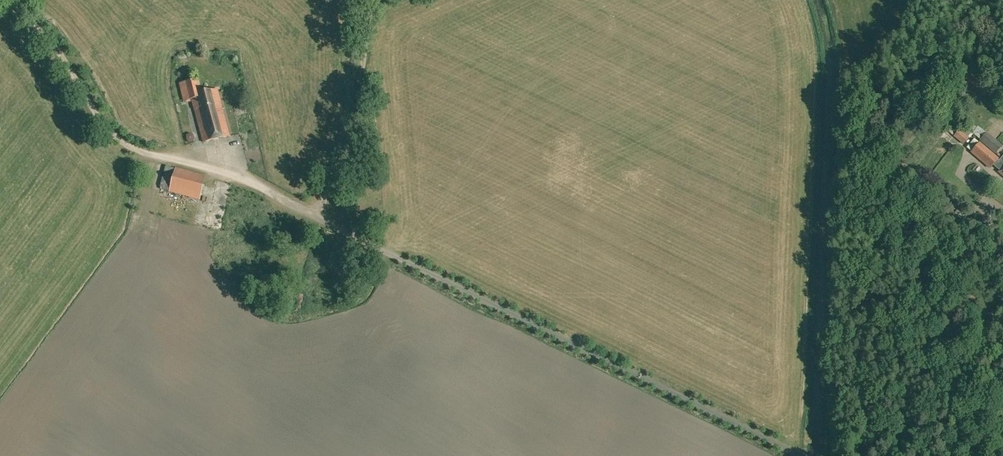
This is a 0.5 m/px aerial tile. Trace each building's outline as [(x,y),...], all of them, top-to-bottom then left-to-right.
[(203,142),(229,135),(217,89),(200,93),(197,79),(180,83),(184,101),(192,99),(203,142)] [(996,154),(1002,146),(986,131),(979,140),(996,154)] [(964,132),(959,138),(969,146),(974,140),(964,132)] [(971,152),(990,168),(997,159),(979,143),(971,152)] [(198,199),(205,175),(176,168),(170,191),(198,199)]
